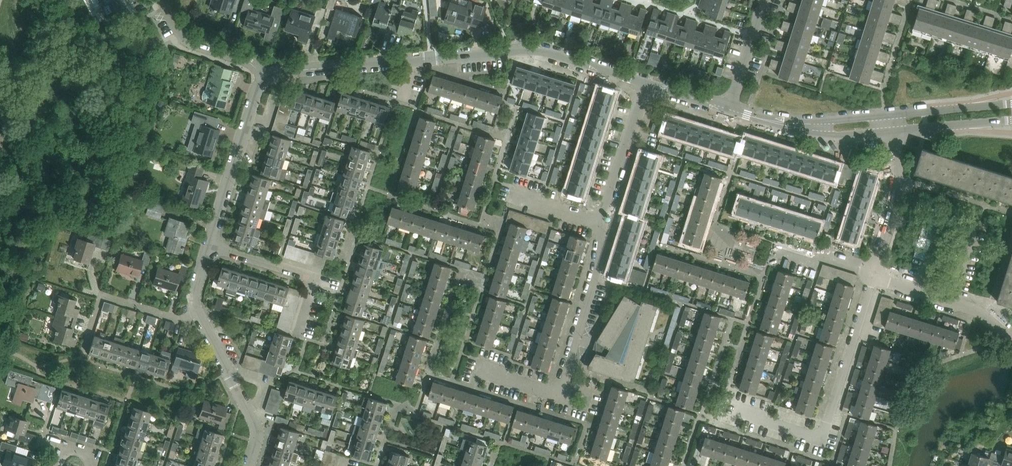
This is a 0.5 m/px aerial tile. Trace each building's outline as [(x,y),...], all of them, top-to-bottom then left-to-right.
[(94,7),(100,4),(101,7),(108,3),(113,13),(119,10),(123,18),(135,12),(130,2),(135,0),(91,0),(94,7)] [(210,8),(216,9),(215,10),(223,13),(223,11),(231,14),(234,3),(233,3),(234,0),(213,0),(210,8)] [(241,11),(251,14),(247,26),(266,32),(264,39),(274,42),(284,8),(275,5),(271,16),(253,10),(253,8),(256,0),(245,0),(241,11)] [(326,8),(333,10),(336,0),(328,0),(326,8)] [(566,0),(555,0),(553,8),(562,11),(566,0)] [(576,0),(566,0),(562,11),(572,14),(576,0)] [(587,0),(576,0),(572,14),(582,17),(587,0)] [(596,4),(592,2),(593,0),(587,0),(582,17),(591,20),(596,4)] [(608,0),(602,0),(600,5),(596,4),(591,20),(601,23),(608,0)] [(615,10),(612,8),(614,0),(613,0),(608,0),(601,23),(610,26),(615,10)] [(728,0),(701,0),(701,2),(725,9),(728,0)] [(819,16),(822,6),(803,0),(801,5),(790,2),(788,6),(819,16)] [(939,14),(934,13),(938,0),(928,0),(925,10),(920,8),(913,28),(933,34),(939,14)] [(399,7),(393,5),(392,9),(385,7),(386,3),(380,1),(373,25),(386,29),(385,32),(391,34),(392,33),(392,32),(399,7)] [(891,12),(893,7),(874,1),(871,11),(901,20),(903,16),(891,12)] [(480,27),(486,7),(470,2),(468,9),(458,6),(457,11),(454,10),(454,11),(449,10),(445,22),(462,27),(464,20),(468,22),(468,23),(480,27)] [(722,19),(725,9),(701,2),(699,7),(707,10),(706,14),(722,19)] [(620,29),(628,4),(622,3),(619,11),(615,10),(610,26),(620,29)] [(952,40),(958,20),(953,19),(957,6),(948,3),(944,16),(939,14),(933,34),(952,40)] [(629,32),(635,16),(631,14),(633,6),(628,4),(620,29),(629,32)] [(412,35),(419,11),(413,10),(412,13),(405,11),(406,7),(400,5),(399,7),(392,32),(392,33),(397,34),(398,31),(412,35)] [(320,27),(326,9),(318,6),(315,16),(305,13),(305,14),(293,11),(293,10),(292,9),(286,30),(287,30),(287,29),(301,33),(299,40),(307,43),(313,25),(320,27)] [(816,25),(819,16),(788,6),(787,11),(798,14),(797,19),(816,25)] [(656,36),(661,20),(658,18),(660,10),(654,8),(644,40),(646,41),(649,34),(656,36)] [(355,35),(361,17),(336,9),(327,37),(335,40),(338,30),(355,35)] [(637,42),(647,10),(641,9),(638,17),(635,16),(629,32),(637,34),(635,42),(637,42)] [(971,46),(977,26),(972,25),(976,12),(967,9),(963,22),(958,20),(952,40),(971,46)] [(901,20),(871,11),(868,20),(887,26),(888,21),(900,25),(901,20)] [(666,39),(673,14),(668,13),(665,21),(661,20),(656,36),(666,39)] [(675,42),(680,26),(677,24),(679,16),(673,14),(666,39),(675,42)] [(990,52),(996,32),(991,31),(995,18),(986,15),(982,28),(977,26),(971,46),(990,52)] [(685,45),(693,20),(687,19),(684,27),(680,26),(675,42),(685,45)] [(813,35),(816,25),(797,19),(795,24),(784,21),(782,25),(813,35)] [(694,48),(700,32),(696,30),(698,22),(693,20),(685,45),(694,48)] [(885,31),(887,26),(868,20),(865,30),(895,39),(897,35),(885,31)] [(1010,37),(1011,31),(1011,23),(1005,21),(1001,34),(996,32),(990,52),(1009,58),(1006,68),(1011,69),(1011,37),(1010,37)] [(704,51),(712,26),(706,25),(703,33),(700,32),(694,48),(704,51)] [(810,44),(813,35),(782,25),(781,30),(792,33),(791,38),(810,44)] [(714,54),(719,38),(715,36),(717,28),(712,26),(704,51),(703,55),(712,58),(714,54)] [(895,39),(865,30),(862,39),(881,45),(882,40),(894,44),(895,39)] [(724,57),(731,33),(725,31),(723,39),(719,38),(714,54),(724,57)] [(807,54),(810,44),(791,38),(789,43),(778,40),(776,44),(807,54)] [(879,50),(881,45),(862,39),(859,49),(889,59),(891,54),(879,50)] [(804,63),(807,54),(776,44),(775,49),(786,52),(785,57),(804,63)] [(889,59),(859,49),(856,59),(875,64),(876,59),(888,63),(889,59)] [(801,73),(804,63),(785,57),(783,62),(772,59),(770,63),(801,73)] [(873,70),(875,64),(856,59),(853,68),(883,78),(885,73),(873,70)] [(798,83),(801,73),(770,63),(769,68),(780,71),(779,77),(798,83)] [(225,109),(233,82),(229,81),(232,70),(222,67),(222,66),(214,64),(206,89),(205,90),(204,92),(203,95),(203,97),(203,99),(202,101),(225,109)] [(524,87),(529,71),(517,67),(513,83),(524,87)] [(883,78),(853,68),(850,78),(869,84),(870,79),(882,82),(883,78)] [(536,90),(541,75),(529,71),(524,87),(536,90)] [(441,95),(446,79),(434,75),(429,91),(441,95)] [(547,94),(552,78),(541,75),(536,90),(547,94)] [(559,98),(564,82),(552,78),(547,94),(559,98)] [(452,98),(457,83),(446,79),(441,95),(452,98)] [(570,101),(575,85),(564,82),(559,98),(570,101)] [(464,102),(469,86),(457,83),(452,98),(464,102)] [(475,106),(480,90),(469,86),(464,102),(475,106)] [(612,105),(615,93),(600,88),(596,100),(612,105)] [(302,112),(308,93),(307,93),(308,92),(305,92),(304,93),(298,90),(296,95),(295,101),(293,107),(292,108),(302,112)] [(487,109),(492,93),(480,90),(475,106),(487,109)] [(295,101),(296,95),(284,92),(283,97),(295,101)] [(347,113),(353,95),(353,94),(350,93),(350,94),(343,92),(337,110),(347,113)] [(311,114),(317,96),(317,95),(314,94),(314,95),(308,93),(302,112),(311,114)] [(498,113),(502,101),(503,97),(492,93),(487,109),(498,113)] [(356,116),(362,98),(362,97),(359,96),(359,97),(353,95),(347,113),(356,116)] [(321,117),(326,99),(326,98),(323,97),(323,98),(317,96),(311,114),(321,117)] [(293,107),(295,101),(283,97),(281,103),(293,107)] [(366,119),(371,101),(372,100),(369,99),(368,100),(362,98),(356,116),(366,119)] [(330,120),(336,102),(335,102),(336,101),(333,100),(332,101),(326,99),(321,117),(330,120)] [(608,116),(612,105),(596,100),(592,112),(608,116)] [(375,122),(381,104),(380,104),(381,103),(378,102),(378,103),(371,101),(366,119),(375,122)] [(291,112),(292,108),(293,107),(281,103),(279,108),(291,112)] [(385,125),(390,107),(390,106),(387,105),(387,106),(381,104),(375,122),(385,125)] [(291,112),(279,108),(277,114),(289,118),(291,112)] [(196,123),(188,149),(194,151),(212,157),(221,130),(215,129),(218,118),(195,111),(192,122),(196,123)] [(605,128),(608,116),(592,112),(589,123),(605,128)] [(541,129),(545,117),(529,113),(525,124),(541,129)] [(666,123),(668,117),(657,113),(655,119),(666,123)] [(288,123),(289,118),(277,114),(276,120),(288,123)] [(433,133),(436,122),(421,117),(417,128),(433,133)] [(675,136),(680,120),(668,117),(666,123),(665,129),(663,132),(675,136)] [(665,129),(666,123),(655,119),(653,125),(665,129)] [(286,129),(288,123),(276,120),(274,125),(286,129)] [(687,140),(692,124),(680,120),(675,136),(687,140)] [(601,139),(605,128),(589,123),(585,135),(601,139)] [(538,141),(541,129),(525,124),(522,136),(538,141)] [(698,143),(703,127),(692,124),(687,140),(698,143)] [(284,135),(286,129),(274,125),(272,131),(284,135)] [(663,132),(665,129),(653,125),(651,131),(663,135),(663,132)] [(710,147),(715,131),(703,127),(698,143),(710,147)] [(429,145),(433,133),(417,128),(413,140),(429,145)] [(721,150),(726,134),(715,131),(710,147),(721,150)] [(733,154),(738,138),(726,134),(721,150),(733,154)] [(289,150),(292,141),(273,135),(272,135),(271,138),(272,139),(270,145),(289,150)] [(492,152),(495,140),(480,135),(476,147),(492,152)] [(597,151),(601,139),(585,135),(582,146),(597,151)] [(534,152),(538,141),(522,136),(518,147),(534,152)] [(754,156),(759,140),(747,137),(742,153),(754,156)] [(426,156),(429,145),(413,140),(410,151),(426,156)] [(765,160),(770,144),(759,140),(754,156),(765,160)] [(777,163),(782,148),(770,144),(765,160),(777,163)] [(286,160),(289,150),(270,145),(269,145),(269,148),(270,148),(267,154),(286,160)] [(369,159),(371,152),(353,146),(350,156),(368,162),(369,162),(370,159),(369,159)] [(594,162),(597,151),(582,146),(578,157),(594,162)] [(488,164),(492,152),(476,147),(472,159),(488,164)] [(530,163),(534,152),(518,147),(515,159),(530,163)] [(788,167),(793,151),(782,148),(777,163),(788,167)] [(926,153),(927,150),(928,150),(923,149),(915,173),(1011,203),(1011,179),(926,153)] [(422,168),(426,156),(410,151),(406,163),(422,168)] [(800,171),(805,155),(793,151),(788,167),(800,171)] [(655,170),(658,158),(642,153),(639,165),(655,170)] [(283,169),(286,160),(267,154),(266,154),(266,157),(267,157),(265,163),(283,169)] [(811,174),(816,158),(805,155),(800,171),(811,174)] [(366,168),(368,162),(350,156),(347,165),(365,171),(366,171),(367,168),(366,168)] [(590,174),(594,162),(578,157),(574,169),(590,174)] [(822,178),(827,162),(816,158),(811,174),(822,178)] [(485,175),(488,164),(472,159),(469,170),(485,175)] [(527,175),(530,163),(515,159),(511,170),(527,175)] [(834,181),(839,165),(827,162),(822,178),(834,181)] [(288,170),(283,169),(265,163),(264,163),(263,166),(264,166),(262,173),(285,180),(288,170)] [(418,179),(422,168),(406,163),(403,174),(418,179)] [(875,186),(879,174),(863,169),(844,163),(839,179),(844,180),(844,177),(859,181),(875,186)] [(206,189),(209,182),(200,179),(204,168),(192,164),(187,180),(191,181),(185,202),(183,201),(182,202),(201,207),(204,195),(203,194),(205,188),(206,189)] [(363,177),(365,171),(347,165),(344,175),(362,180),(363,180),(364,177),(363,177)] [(651,181),(655,170),(639,165),(635,176),(651,181)] [(587,185),(590,174),(574,169),(571,180),(587,185)] [(481,186),(485,175),(469,170),(465,181),(481,186)] [(718,190),(721,178),(706,173),(702,185),(718,190)] [(415,191),(418,179),(403,174),(399,186),(415,191)] [(269,190),(272,180),(254,175),(253,175),(252,178),(253,178),(251,184),(269,190)] [(360,187),(362,180),(344,175),(341,184),(359,190),(359,189),(360,190),(361,187),(360,187)] [(648,193),(651,181),(635,176),(632,188),(648,193)] [(583,197),(587,185),(571,180),(567,192),(583,197)] [(478,198),(481,186),(465,181),(462,193),(478,198)] [(871,197),(875,186),(859,181),(855,192),(871,197)] [(266,199),(269,190),(251,184),(251,185),(250,184),(249,187),(250,188),(248,194),(266,199)] [(357,196),(359,190),(341,184),(338,193),(356,199),(357,199),(358,196),(357,196)] [(714,201),(717,192),(718,190),(702,185),(697,184),(696,188),(701,189),(698,196),(714,201)] [(644,204),(648,193),(632,188),(628,199),(644,204)] [(868,209),(871,197),(855,192),(852,204),(868,209)] [(354,205),(356,199),(338,193),(335,203),(353,208),(354,208),(355,205),(354,205)] [(474,210),(478,198),(462,193),(458,205),(474,210)] [(263,209),(266,199),(248,194),(247,194),(246,197),(247,197),(245,203),(263,209)] [(711,213),(714,201),(698,196),(695,208),(711,213)] [(747,217),(752,201),(741,198),(736,214),(747,217)] [(640,216),(644,204),(628,199),(624,211),(640,216)] [(759,221),(764,205),(752,201),(747,217),(759,221)] [(161,218),(164,207),(151,202),(147,214),(161,218)] [(260,218),(263,209),(245,203),(244,203),(243,206),(244,206),(242,212),(260,218)] [(351,214),(353,208),(335,203),(332,212),(350,218),(350,217),(351,218),(352,215),(351,214)] [(864,220),(868,209),(852,204),(848,215),(864,220)] [(770,224),(775,209),(764,205),(759,221),(770,224)] [(400,226),(405,211),(393,207),(388,223),(400,226)] [(707,224),(711,213),(695,208),(691,219),(707,224)] [(782,228),(787,212),(775,209),(770,224),(782,228)] [(512,223),(516,211),(510,210),(506,221),(512,223)] [(411,230),(416,214),(405,211),(400,226),(411,230)] [(518,225),(521,213),(516,211),(512,223),(518,225)] [(257,227),(260,218),(242,212),(242,213),(241,212),(240,215),(241,215),(239,222),(257,227)] [(793,231),(798,216),(787,212),(782,228),(793,231)] [(524,227),(527,215),(521,213),(518,225),(524,227)] [(423,234),(428,218),(416,214),(411,230),(423,234)] [(343,227),(345,221),(327,215),(324,225),(342,230),(343,230),(344,228),(343,227)] [(529,228),(533,217),(527,215),(524,227),(528,228),(529,228)] [(861,232),(864,220),(848,215),(845,227),(861,232)] [(639,233),(643,221),(627,216),(623,228),(639,233)] [(805,235),(809,219),(798,216),(793,231),(805,235)] [(535,230),(539,219),(533,217),(529,228),(535,230)] [(185,236),(189,224),(171,218),(166,234),(172,236),(167,249),(178,253),(178,254),(183,256),(185,247),(184,247),(186,240),(183,239),(184,236),(185,236)] [(434,237),(439,221),(428,218),(423,234),(434,237)] [(541,232),(544,220),(539,219),(535,230),(541,232)] [(703,236),(707,224),(691,219),(688,231),(703,236)] [(817,239),(821,223),(809,219),(805,235),(817,239)] [(547,234),(550,222),(544,220),(541,232),(547,234)] [(446,241),(450,225),(439,221),(434,237),(446,241)] [(262,229),(257,227),(239,222),(238,222),(237,225),(238,225),(236,231),(259,238),(262,229)] [(524,240),(528,228),(524,227),(518,225),(512,223),(508,235),(524,240)] [(342,230),(324,225),(321,234),(339,239),(340,240),(341,237),(340,237),(342,230)] [(457,244),(462,229),(450,225),(446,241),(457,244)] [(857,243),(861,232),(845,227),(841,238),(857,243)] [(636,244),(639,233),(623,228),(620,239),(636,244)] [(468,248),(473,232),(462,229),(457,244),(468,248)] [(256,248),(259,238),(236,231),(235,231),(234,234),(235,234),(233,241),(256,248)] [(700,247),(703,236),(688,231),(684,242),(700,247)] [(480,252),(485,236),(473,232),(468,248),(480,252)] [(92,249),(91,249),(92,246),(108,251),(111,240),(88,233),(86,241),(78,239),(74,251),(75,251),(76,252),(74,259),(88,263),(92,249)] [(337,246),(339,239),(321,234),(318,243),(336,249),(337,249),(338,246),(337,246)] [(520,251),(524,240),(508,235),(505,246),(520,251)] [(583,252),(587,240),(571,235),(567,247),(583,252)] [(632,256),(636,244),(620,239),(616,251),(632,256)] [(334,255),(336,249),(318,243),(315,253),(316,253),(322,255),(327,257),(333,259),(334,258),(335,255),(334,255)] [(284,246),(280,245),(277,244),(274,253),(281,256),(284,246)] [(290,258),(293,246),(288,244),(284,257),(290,258)] [(380,260),(383,250),(365,244),(365,245),(364,245),(363,248),(364,248),(362,254),(380,260)] [(295,260),(299,248),(293,246),(290,258),(295,260)] [(517,262),(520,251),(505,246),(501,258),(517,262)] [(580,263),(583,252),(567,247),(564,259),(580,263)] [(301,262),(305,250),(299,248),(295,260),(301,262)] [(307,264),(310,251),(305,250),(301,262),(307,264)] [(316,253),(315,253),(310,251),(307,264),(312,265),(316,253)] [(628,267),(632,256),(616,251),(613,262),(628,267)] [(147,267),(151,254),(144,252),(141,261),(123,255),(123,253),(117,272),(118,272),(118,271),(137,277),(136,278),(137,278),(141,265),(147,267)] [(318,267),(322,255),(316,253),(312,265),(318,267)] [(664,273),(669,257),(658,253),(653,269),(664,273)] [(377,269),(380,260),(362,254),(361,254),(360,257),(361,257),(359,263),(377,269)] [(323,269),(327,257),(322,255),(318,267),(323,269)] [(676,276),(681,261),(669,257),(664,273),(665,273),(663,277),(668,278),(669,274),(676,276)] [(513,274),(517,262),(501,258),(497,269),(513,274)] [(576,275),(580,263),(564,259),(560,270),(576,275)] [(687,280),(692,264),(681,261),(676,276),(687,280)] [(647,273),(628,267),(613,262),(609,274),(644,285),(647,273)] [(377,269),(359,263),(359,264),(358,263),(357,266),(358,266),(356,273),(374,278),(377,269)] [(448,280),(452,267),(436,263),(432,275),(448,280)] [(699,284),(704,268),(692,264),(687,280),(699,284)] [(825,277),(829,266),(823,264),(819,276),(824,277),(825,277)] [(1002,298),(999,297),(999,296),(997,301),(1011,306),(1011,264),(1002,298)] [(173,292),(177,279),(184,281),(188,268),(181,265),(178,274),(159,269),(160,267),(154,286),(155,284),(173,290),(173,292)] [(831,279),(835,268),(829,266),(825,277),(831,279)] [(228,288),(234,270),(233,270),(234,269),(231,268),(230,269),(224,267),(220,280),(215,279),(213,286),(222,289),(223,286),(228,288)] [(710,287),(715,271),(704,268),(699,284),(710,287)] [(837,281),(840,269),(835,268),(831,279),(837,281)] [(510,285),(513,274),(497,269),(494,280),(510,285)] [(842,283),(846,271),(840,269),(837,281),(838,281),(842,283)] [(237,291),(243,273),(243,272),(240,271),(240,272),(234,270),(228,288),(237,291)] [(572,286),(576,275),(560,270),(557,281),(572,286)] [(722,291),(727,275),(715,271),(710,287),(709,290),(714,291),(715,289),(722,291)] [(791,287),(795,276),(779,271),(775,282),(791,287)] [(848,285),(852,273),(846,271),(842,283),(848,285)] [(374,278),(356,273),(355,272),(354,275),(355,276),(353,282),(371,288),(374,278)] [(246,294),(252,276),(252,275),(249,274),(249,275),(243,273),(237,291),(246,294)] [(854,286),(857,275),(852,273),(848,285),(854,286)] [(444,291),(448,280),(432,275),(428,286),(444,291)] [(733,294),(738,279),(727,275),(722,291),(733,294)] [(256,297),(261,278),(262,277),(259,277),(258,278),(252,276),(246,294),(256,297)] [(265,300),(271,281),(271,280),(268,279),(268,280),(261,278),(256,297),(265,300)] [(745,298),(750,282),(738,279),(733,294),(745,298)] [(506,297),(510,285),(494,280),(490,292),(506,297)] [(274,302),(280,284),(280,283),(277,282),(277,283),(271,281),(265,300),(274,302)] [(569,298),(572,286),(557,281),(553,293),(569,298)] [(848,285),(842,283),(838,281),(835,293),(850,298),(854,286),(848,285)] [(369,297),(371,288),(353,282),(352,282),(351,285),(352,285),(350,291),(369,297)] [(787,299),(791,287),(775,282),(772,294),(787,299)] [(288,293),(290,287),(289,287),(289,286),(286,285),(286,286),(280,284),(274,302),(284,305),(284,304),(286,298),(288,293)] [(441,302),(444,291),(428,286),(425,298),(441,302)] [(300,297),(302,291),(290,287),(288,293),(300,297)] [(369,297),(350,291),(349,291),(348,294),(349,294),(347,301),(366,306),(369,297)] [(298,302),(300,297),(288,293),(286,298),(298,302)] [(847,310),(849,302),(850,298),(835,293),(831,305),(847,310)] [(596,341),(587,368),(634,382),(658,305),(642,300),(641,304),(624,294),(596,341)] [(784,310),(787,299),(772,294),(768,305),(784,310)] [(74,323),(79,310),(73,308),(75,300),(56,295),(54,302),(57,304),(57,305),(59,305),(55,317),(74,323)] [(503,313),(507,301),(491,296),(487,308),(503,313)] [(892,305),(894,300),(882,296),(880,302),(892,305)] [(222,306),(224,299),(219,297),(215,309),(221,311),(222,306)] [(566,314),(570,302),(554,297),(550,309),(566,314)] [(297,308),(298,302),(286,298),(284,304),(297,308)] [(437,314),(441,302),(425,298),(421,309),(437,314)] [(364,311),(366,306),(347,301),(346,300),(346,303),(347,304),(344,310),(363,316),(366,317),(368,312),(364,311)] [(890,311),(892,305),(880,302),(879,308),(890,311)] [(295,313),(297,308),(284,304),(284,305),(283,310),(295,313)] [(780,321),(784,310),(768,305),(764,317),(780,321)] [(843,321),(847,310),(831,305),(827,316),(843,321)] [(500,325),(503,313),(487,308),(484,320),(500,325)] [(888,317),(890,311),(879,308),(877,313),(888,317)] [(434,325),(437,314),(421,309),(418,320),(434,325)] [(562,326),(566,314),(550,309),(546,321),(562,326)] [(293,319),(295,313),(283,310),(281,315),(293,319)] [(897,330),(902,315),(890,311),(888,317),(886,323),(885,327),(897,330)] [(717,328),(721,317),(705,312),(702,324),(717,328)] [(886,323),(888,317),(877,313),(875,319),(886,323)] [(291,325),(293,319),(281,315),(279,321),(291,325)] [(362,330),(365,321),(347,315),(347,316),(346,315),(345,318),(346,319),(344,325),(362,330)] [(908,334),(913,318),(902,315),(897,330),(908,334)] [(840,333),(843,321),(827,316),(824,328),(840,333)] [(70,336),(74,323),(55,317),(51,331),(55,332),(54,333),(56,334),(54,340),(74,346),(76,338),(70,336)] [(776,334),(780,321),(764,317),(761,329),(776,334)] [(920,338),(924,322),(913,318),(908,334),(920,338)] [(885,327),(886,323),(875,319),(873,325),(885,328),(885,327)] [(430,337),(433,328),(434,325),(418,320),(415,328),(414,332),(430,337)] [(496,336),(500,325),(484,320),(480,331),(496,336)] [(290,330),(291,325),(279,321),(278,326),(290,330)] [(559,337),(562,328),(562,326),(546,321),(543,332),(559,337)] [(931,341),(936,325),(924,322),(920,338),(931,341)] [(714,340),(717,330),(717,328),(702,324),(698,335),(714,340)] [(359,340),(362,330),(344,325),(343,325),(342,328),(343,328),(341,334),(359,340)] [(943,345),(948,329),(936,325),(931,341),(943,345)] [(288,336),(290,330),(278,326),(276,332),(288,336)] [(836,344),(840,333),(824,328),(820,339),(836,344)] [(955,348),(959,333),(948,329),(943,345),(955,348)] [(492,348),(496,336),(480,331),(476,343),(492,348)] [(770,348),(774,336),(758,331),(754,343),(770,348)] [(294,338),(288,336),(276,332),(273,342),(291,348),(291,347),(292,348),(293,345),(292,344),(294,338)] [(555,348),(559,337),(543,332),(539,343),(555,348)] [(98,357),(104,339),(105,334),(101,333),(99,337),(94,336),(88,354),(89,354),(89,355),(92,356),(92,355),(98,357)] [(357,349),(359,340),(341,334),(340,334),(339,337),(340,337),(338,343),(357,349)] [(423,352),(427,340),(411,335),(407,347),(423,352)] [(710,352),(714,340),(698,335),(694,347),(710,352)] [(117,363),(122,345),(124,340),(115,337),(113,342),(108,360),(107,361),(110,362),(111,361),(117,363)] [(108,360),(113,342),(104,339),(98,357),(98,358),(101,359),(101,358),(108,360)] [(289,354),(291,348),(273,342),(270,351),(288,357),(289,357),(290,354),(289,354)] [(830,359),(833,347),(817,342),(814,354),(830,359)] [(354,358),(357,349),(338,343),(337,343),(336,346),(337,346),(335,353),(354,358)] [(552,360),(555,348),(539,343),(536,355),(552,360)] [(766,360),(770,348),(754,343),(751,355),(766,360)] [(126,366),(132,348),(122,345),(117,363),(117,364),(120,365),(120,364),(126,366)] [(887,362),(891,350),(875,345),(871,357),(887,362)] [(420,363),(423,352),(407,347),(404,358),(420,363)] [(707,363),(710,352),(694,347),(691,358),(707,363)] [(135,369),(141,350),(132,348),(126,366),(126,367),(129,368),(129,367),(135,369)] [(195,379),(202,355),(184,349),(182,354),(176,353),(171,371),(177,373),(179,366),(187,369),(185,376),(195,379)] [(145,371),(150,353),(141,350),(135,369),(136,369),(135,370),(138,370),(139,369),(145,371)] [(286,363),(288,357),(270,351),(267,361),(268,361),(274,363),(280,365),(285,366),(286,366),(287,363),(286,363)] [(154,374),(160,356),(150,353),(145,371),(145,372),(148,373),(148,372),(154,374)] [(351,368),(354,358),(335,353),(334,353),(334,355),(335,356),(332,362),(351,368)] [(248,368),(252,356),(246,354),(242,367),(248,368)] [(826,370),(830,359),(814,354),(810,365),(826,370)] [(548,372),(552,360),(536,355),(532,367),(548,372)] [(763,371),(766,360),(751,355),(747,366),(763,371)] [(164,377),(169,359),(160,356),(154,374),(154,375),(157,376),(157,375),(164,377)] [(253,370),(257,358),(252,356),(248,368),(253,370)] [(883,373),(887,362),(871,357),(868,368),(883,373)] [(259,372),(263,360),(257,358),(253,370),(259,372)] [(416,374),(420,363),(404,358),(400,369),(416,374)] [(703,375),(707,363),(691,358),(687,370),(703,375)] [(268,361),(267,361),(263,360),(259,372),(265,373),(268,361)] [(270,375),(274,363),(268,361),(265,373),(270,375)] [(277,374),(280,365),(274,363),(270,375),(276,377),(277,374)] [(822,381),(826,370),(810,365),(807,377),(822,381)] [(759,382),(763,371),(747,366),(744,378),(759,382)] [(880,385),(883,373),(868,368),(864,380),(880,385)] [(412,386),(416,374),(400,369),(396,381),(412,386)] [(9,370),(5,383),(6,384),(7,380),(18,384),(12,403),(20,405),(22,399),(32,402),(34,395),(39,397),(39,399),(51,402),(55,388),(32,380),(33,377),(9,370)] [(699,386),(703,375),(687,370),(684,381),(699,386)] [(646,384),(649,376),(643,374),(641,382),(646,384)] [(819,393),(822,381),(807,377),(803,388),(819,393)] [(756,394),(759,382),(744,378),(740,389),(756,394)] [(876,396),(880,385),(864,380),(861,391),(876,396)] [(295,402),(300,384),(300,383),(297,382),(297,383),(291,381),(285,399),(295,402)] [(696,397),(699,386),(684,381),(680,392),(696,397)] [(441,401),(446,385),(434,382),(427,402),(432,403),(433,399),(441,401)] [(304,405),(310,387),(309,387),(310,386),(307,385),(306,386),(300,384),(295,402),(304,405)] [(452,405),(457,389),(446,385),(441,401),(452,405)] [(625,403),(629,391),(613,386),(609,398),(625,403)] [(313,408),(319,390),(319,389),(316,388),(316,389),(310,387),(304,405),(313,408)] [(283,398),(285,392),(272,388),(271,394),(283,398)] [(815,404),(819,393),(803,388),(800,399),(815,404)] [(66,411),(71,393),(71,392),(72,391),(69,391),(68,392),(62,389),(56,408),(66,411)] [(463,408),(468,392),(457,389),(452,405),(463,408)] [(323,411),(328,393),(328,392),(325,391),(325,392),(319,390),(313,408),(323,411)] [(873,407),(876,396),(861,391),(857,403),(873,407)] [(475,412),(480,396),(468,392),(463,408),(475,412)] [(692,409),(696,397),(680,392),(676,404),(692,409)] [(75,413),(81,395),(81,394),(78,393),(78,394),(71,393),(66,411),(75,413)] [(332,414),(338,396),(337,396),(338,395),(335,394),(334,395),(328,393),(323,411),(332,414)] [(281,403),(283,398),(271,394),(269,399),(281,403)] [(85,416),(90,398),(90,397),(87,396),(87,397),(81,395),(75,413),(85,416)] [(386,410),(388,404),(365,396),(362,406),(385,413),(386,413),(387,410),(386,410)] [(487,416),(492,400),(480,396),(475,412),(487,416)] [(94,419),(99,401),(100,400),(97,399),(96,400),(90,398),(85,416),(94,419)] [(621,414),(625,403),(609,398),(606,409),(621,414)] [(279,409),(281,403),(269,399),(267,405),(279,409)] [(812,416),(815,404),(800,399),(796,411),(812,416)] [(498,419),(503,403),(492,400),(487,416),(498,419)] [(103,422),(109,404),(109,403),(106,402),(106,403),(99,401),(94,419),(103,422)] [(223,415),(225,407),(206,401),(201,417),(220,423),(218,429),(225,431),(229,417),(223,415)] [(510,423),(514,407),(503,403),(498,419),(510,423)] [(869,419),(873,407),(857,403),(853,414),(869,419)] [(277,414),(279,409),(267,405),(265,411),(277,414)] [(383,419),(385,413),(362,406),(366,408),(364,417),(382,422),(383,423),(384,420),(383,419)] [(682,423),(685,411),(670,406),(666,418),(682,423)] [(148,422),(151,413),(133,407),(133,408),(132,407),(131,410),(132,411),(130,417),(148,422)] [(618,426),(621,414),(606,409),(602,421),(618,426)] [(525,430),(530,414),(518,410),(513,426),(525,430)] [(537,433),(541,417),(530,414),(525,430),(537,433)] [(287,425),(289,420),(277,416),(275,422),(287,425)] [(8,429),(6,435),(14,437),(14,438),(36,445),(38,436),(25,432),(28,422),(10,417),(6,429),(8,429)] [(145,432),(148,422),(130,417),(129,417),(128,420),(129,420),(127,426),(145,432)] [(380,429),(382,422),(364,417),(361,426),(379,432),(380,432),(381,429),(380,429)] [(548,436),(553,421),(541,417),(537,433),(548,436)] [(678,435),(682,423),(666,418),(662,430),(678,435)] [(559,440),(564,424),(553,421),(548,436),(559,440)] [(614,437),(618,426),(602,421),(598,432),(614,437)] [(874,438),(878,426),(862,421),(858,433),(874,438)] [(571,444),(576,428),(564,424),(559,440),(571,444)] [(377,441),(378,438),(377,438),(379,432),(361,426),(355,425),(353,434),(376,441),(377,441)] [(142,441),(145,432),(127,426),(126,426),(125,429),(126,429),(124,435),(142,441)] [(297,443),(300,433),(282,427),(282,428),(281,428),(280,430),(281,431),(279,437),(297,443)] [(221,442),(223,435),(205,429),(202,439),(220,445),(221,445),(222,442),(221,442)] [(674,446),(678,435),(662,430),(659,441),(674,446)] [(611,449),(614,437),(598,432),(595,444),(611,449)] [(870,449),(874,438),(858,433),(855,444),(870,449)] [(353,434),(352,434),(349,443),(350,443),(374,451),(375,448),(374,447),(376,441),(353,434)] [(139,450),(142,441),(124,435),(124,436),(123,435),(122,438),(123,439),(121,445),(139,450)] [(294,452),(297,443),(279,437),(278,437),(277,440),(278,440),(276,446),(294,452)] [(712,456),(717,441),(706,437),(701,453),(712,456)] [(218,451),(220,445),(202,439),(199,448),(217,454),(218,454),(219,451),(218,451)] [(486,453),(488,446),(464,439),(461,449),(467,450),(485,456),(486,456),(487,453),(486,453)] [(35,460),(14,454),(17,446),(2,441),(0,446),(0,450),(6,452),(2,464),(7,465),(33,465),(35,460)] [(671,457),(674,446),(659,441),(655,452),(671,457)] [(724,460),(729,444),(717,441),(712,456),(724,460)] [(371,457),(373,450),(374,451),(350,443),(348,448),(354,449),(352,455),(370,460),(371,460),(372,457),(371,457)] [(607,460),(611,449),(595,444),(591,455),(607,460)] [(735,464),(740,448),(729,444),(724,460),(735,464)] [(867,460),(870,449),(855,444),(851,456),(867,460)] [(136,460),(139,450),(121,445),(120,445),(119,448),(120,448),(118,454),(136,460)] [(291,461),(294,452),(276,446),(275,446),(274,449),(275,449),(273,456),(291,461)] [(215,460),(217,454),(199,448),(196,458),(214,463),(215,463),(216,461),(215,460)] [(752,451),(740,448),(735,464),(743,465),(747,465),(752,451)] [(1007,448),(1002,462),(996,460),(994,465),(1011,465),(1011,450),(1007,448)] [(336,459),(338,454),(326,450),(324,455),(336,459)] [(483,462),(485,456),(467,450),(464,459),(482,465),(483,465),(484,462),(483,462)] [(410,457),(392,451),(392,452),(391,452),(390,455),(391,455),(389,461),(406,465),(407,465),(410,457)] [(763,455),(752,451),(747,465),(760,465),(763,455)] [(671,457),(655,452),(652,464),(658,465),(668,465),(671,457)] [(996,460),(990,458),(972,453),(969,464),(974,465),(987,465),(988,463),(990,464),(990,465),(993,465),(994,465),(996,460)] [(136,460),(118,454),(117,454),(116,457),(117,457),(115,463),(124,465),(134,465),(136,460)] [(291,461),(273,456),(272,455),(271,458),(272,459),(270,465),(274,465),(289,465),(291,461)] [(334,465),(336,459),(324,455),(322,461),(334,465)] [(774,459),(763,455),(760,465),(772,465),(774,459)] [(867,460),(851,456),(848,465),(865,465),(867,460)] [(214,463),(196,458),(193,465),(213,465),(214,463)]
